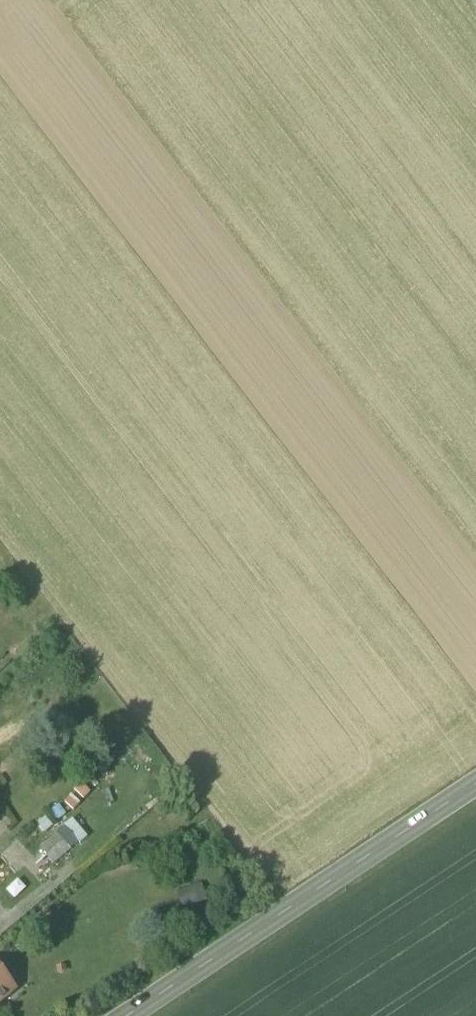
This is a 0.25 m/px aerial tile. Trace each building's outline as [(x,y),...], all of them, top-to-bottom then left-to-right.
[(72,820),(66,825),(79,841),(85,836),(72,820)] [(57,839),(41,853),(52,865),(68,852),(57,839)] [(182,910),(207,904),(202,884),(177,890),(182,910)] [(13,992),(0,977),(0,1003),(13,992)]
